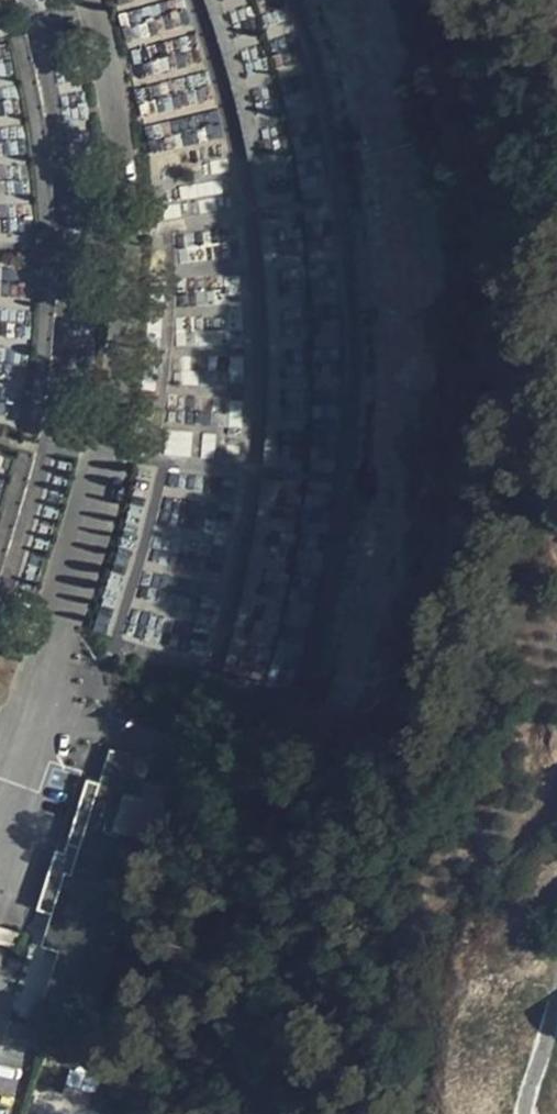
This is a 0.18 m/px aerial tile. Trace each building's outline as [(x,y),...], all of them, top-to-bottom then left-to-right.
[(12,234),(14,211),(0,209),(0,232),(12,234)] [(16,279),(12,261),(0,264),(0,283),(16,279)] [(188,453),(192,436),(171,430),(167,448),(188,453)] [(96,631),(120,637),(145,539),(140,538),(157,468),(139,463),(96,631)] [(61,949),(46,996),(79,1007),(94,1012),(140,864),(152,851),(155,843),(114,831),(126,791),(140,795),(150,762),(111,750),(73,875),(66,872),(44,943),(61,949)] [(193,775),(176,769),(158,827),(175,832),(193,775)] [(22,948),(28,932),(0,923),(0,941),(22,948)]
